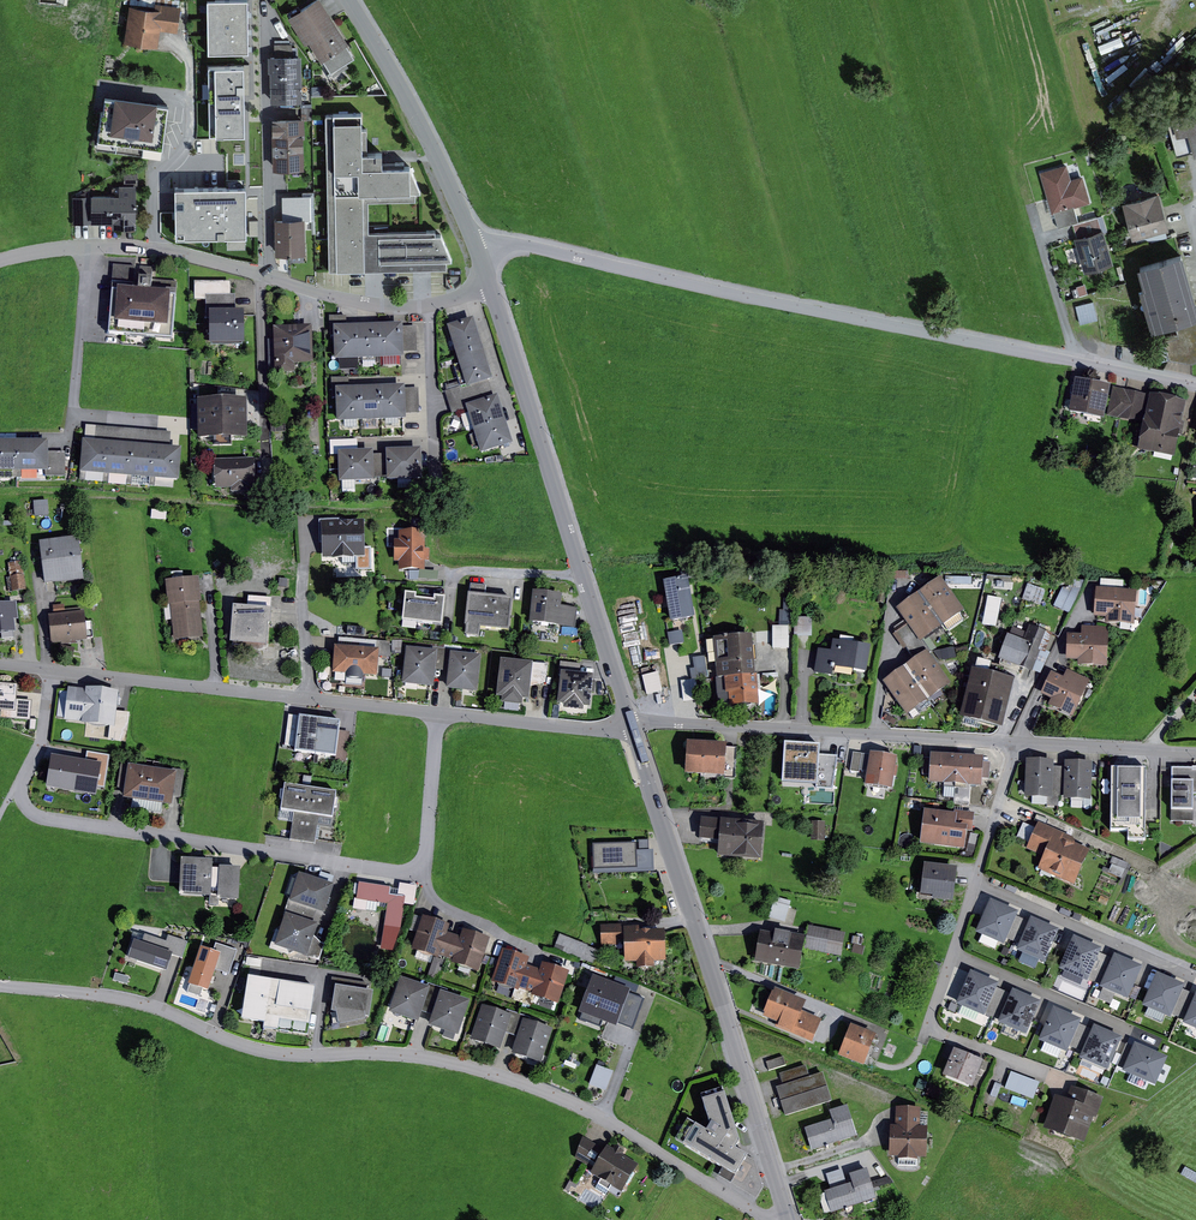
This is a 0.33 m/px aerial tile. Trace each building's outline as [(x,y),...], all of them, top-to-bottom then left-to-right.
[(164,28),(182,30),(184,4),(157,1),(157,0),(127,0),(127,3),(133,3),(129,40),(163,43),(164,28)] [(209,55),(249,54),(249,0),(208,0),(209,55)] [(313,39),(325,59),(352,43),(326,0),(317,0),(293,15),(309,42),(313,39)] [(273,70),(274,70),(275,100),(306,99),(305,53),(296,53),(295,43),(288,43),(288,38),(278,38),(278,54),(272,54),(273,70)] [(252,66),(212,66),(213,103),(203,103),(205,186),(178,187),(180,236),(249,234),(249,217),(256,216),(252,66)] [(167,149),(172,106),(107,96),(101,140),(167,149)] [(305,115),(277,115),(277,167),(308,167),(308,118),(314,118),(314,107),(305,107),(305,115)] [(367,113),(331,114),(334,269),(452,267),(452,260),(458,260),(446,235),(441,235),(441,230),(374,231),(374,200),(420,199),(420,192),(426,192),(416,167),(368,167),(367,113)] [(1170,124),(1178,153),(1193,149),(1194,154),(1195,154),(1195,114),(1173,120),(1174,123),(1170,124)] [(1067,164),(1039,172),(1052,213),(1056,211),(1060,224),(1079,219),(1076,209),(1095,203),(1086,175),(1072,179),(1067,164)] [(95,195),(76,195),(76,223),(95,223),(95,220),(116,220),(116,225),(140,225),(140,172),(128,172),(128,184),(123,184),(123,193),(95,193),(95,195)] [(1122,200),(1132,235),(1137,234),(1140,244),(1169,236),(1166,227),(1169,226),(1159,190),(1122,200)] [(280,217),(281,252),(309,252),(308,219),(316,219),(315,194),(286,195),(286,217),(280,217)] [(1101,216),(1075,224),(1079,237),(1075,238),(1086,273),(1116,264),(1101,216)] [(1150,326),(1195,312),(1195,307),(1179,250),(1136,263),(1142,284),(1138,285),(1150,326)] [(156,267),(117,264),(112,334),(177,338),(180,281),(156,279),(156,267)] [(213,296),(214,345),(250,344),(249,310),(240,310),(239,294),(235,294),(234,281),(198,282),(199,296),(213,296)] [(1095,299),(1076,303),(1080,322),(1099,318),(1095,299)] [(334,335),(339,335),(340,358),(408,356),(408,352),(422,352),(421,326),(407,327),(407,323),(351,325),(350,315),(333,316),(334,335)] [(1175,322),(1179,333),(1165,338),(1171,356),(1191,360),(1195,358),(1195,315),(1175,322)] [(449,391),(456,413),(472,408),(486,453),(518,443),(503,394),(497,396),(492,380),(497,378),(478,316),(452,325),(464,364),(459,365),(465,386),(449,391)] [(278,326),(278,338),(271,339),(272,361),(279,361),(279,373),(299,372),(299,362),(318,362),(316,325),(278,326)] [(341,397),(342,421),(411,418),(411,414),(424,414),(423,387),(410,388),(410,384),(352,387),(352,382),(352,377),(335,377),(336,398),(341,397)] [(1076,378),(1069,411),(1104,418),(1111,385),(1076,378)] [(1151,394),(1116,387),(1110,416),(1143,423),(1138,449),(1175,456),(1179,435),(1183,436),(1186,422),(1182,422),(1187,401),(1151,394)] [(202,398),(202,439),(252,438),(252,398),(202,398)] [(159,432),(159,441),(171,441),(171,432),(159,432)] [(184,451),(88,443),(86,472),(181,479),(184,451)] [(0,444),(0,471),(51,470),(51,453),(51,444),(0,444)] [(377,449),(343,450),(344,481),(379,480),(379,477),(392,476),(392,479),(427,478),(426,447),(391,448),(391,454),(377,454),(377,449)] [(68,453),(51,453),(51,470),(51,476),(67,476),(68,453)] [(219,488),(235,488),(235,492),(253,492),(253,487),(259,487),(258,458),(218,459),(219,488)] [(51,500),(37,501),(38,516),(52,515),(51,500)] [(369,520),(326,520),(326,558),(369,558),(369,520)] [(403,529),(403,539),(398,539),(398,561),(403,561),(403,570),(423,571),(423,579),(443,580),(443,570),(429,570),(429,561),(433,562),(433,548),(429,548),(429,530),(403,529)] [(82,536),(43,541),(48,584),(87,579),(82,536)] [(13,577),(10,577),(12,591),(29,589),(27,574),(24,574),(21,555),(10,557),(13,577)] [(693,576),(669,581),(676,621),(700,617),(693,576)] [(172,604),(174,604),(177,639),(207,636),(204,601),(206,601),(204,577),(170,580),(172,604)] [(889,681),(912,714),(956,683),(927,641),(971,610),(947,577),(902,608),(910,619),(897,629),(919,660),(889,681)] [(1102,587),(1100,616),(1118,617),(1117,623),(1140,625),(1142,591),(1128,589),(1128,581),(1105,580),(1105,588),(1102,587)] [(1029,582),(1024,599),(1042,604),(1047,587),(1029,582)] [(1071,611),(1080,589),(1064,582),(1056,605),(1071,611)] [(490,585),(475,583),(470,625),(471,625),(470,633),(483,635),(485,626),(513,629),(517,598),(489,594),(490,585)] [(567,594),(538,590),(535,622),(579,627),(581,608),(566,606),(567,594)] [(451,597),(410,592),(407,620),(448,625),(451,597)] [(252,606),(238,604),(234,642),(271,645),(273,623),(276,623),(277,608),(275,608),(276,597),(253,595),(252,606)] [(0,604),(0,634),(5,634),(5,640),(18,638),(17,632),(19,631),(18,620),(22,619),(20,602),(0,604)] [(36,603),(22,604),(24,623),(38,621),(36,603)] [(1004,606),(991,603),(987,624),(1000,627),(1004,606)] [(57,614),(52,614),(55,643),(65,642),(65,644),(74,643),(74,641),(90,639),(88,611),(69,612),(68,604),(56,605),(57,614)] [(1028,640),(1014,634),(1004,659),(1037,673),(1054,632),(1034,624),(1028,640)] [(793,626),(777,626),(778,649),(794,648),(793,626)] [(1084,660),(1084,666),(1113,667),(1114,627),(1087,626),(1087,634),(1073,634),(1072,660),(1084,660)] [(719,641),(712,641),(713,654),(721,653),(723,679),(730,678),(732,696),(734,696),(735,707),(764,704),(757,634),(719,638),(719,641)] [(343,637),(343,646),(340,645),(337,673),(350,674),(350,677),(368,679),(368,675),(382,676),(383,656),(394,657),(393,641),(343,637)] [(406,640),(396,640),(396,653),(406,653),(406,640)] [(837,651),(823,649),(820,673),(840,676),(841,668),(874,673),(878,645),(839,640),(837,651)] [(437,650),(411,647),(407,684),(438,687),(440,669),(442,651),(437,650)] [(442,651),(440,669),(453,671),(455,652),(465,653),(465,650),(438,647),(437,650),(442,651)] [(465,653),(455,652),(453,671),(451,689),(482,692),(486,655),(465,653)] [(693,676),(703,676),(704,656),(693,656),(693,676)] [(538,662),(505,659),(502,696),(507,697),(507,703),(527,705),(528,699),(534,700),(536,686),(538,662)] [(552,664),(538,662),(536,686),(543,684),(549,682),(552,664)] [(1021,679),(978,668),(966,717),(1009,728),(1021,679)] [(1047,694),(1057,699),(1054,704),(1078,715),(1095,680),(1072,670),(1069,676),(1058,671),(1047,694)] [(599,675),(566,671),(563,703),(570,704),(569,709),(589,711),(589,706),(596,707),(599,675)] [(701,679),(685,681),(688,703),(704,700),(701,679)] [(0,682),(0,710),(3,710),(3,718),(34,721),(35,701),(20,699),(21,684),(0,682)] [(89,689),(72,687),(68,720),(86,722),(86,724),(119,727),(123,691),(89,687),(89,689)] [(294,748),(299,715),(290,714),(285,747),(294,748)] [(344,722),(302,717),(298,752),(339,757),(344,722)] [(733,743),(692,741),(690,775),(739,778),(741,747),(733,747),(733,743)] [(824,745),(788,742),(785,776),(820,776),(820,787),(836,789),(840,762),(822,760),(824,745)] [(876,755),(857,752),(855,771),(864,772),(864,770),(872,772),(870,785),(898,789),(900,776),(901,777),(903,766),(901,766),(903,756),(876,752),(876,755)] [(937,758),(927,757),(926,775),(936,775),(936,783),(988,786),(989,779),(994,779),(995,762),(990,762),(990,756),(937,753),(937,758)] [(106,764),(55,755),(49,788),(100,797),(106,764)] [(1060,760),(1031,759),(1030,797),(1036,797),(1036,803),(1052,804),(1052,806),(1063,806),(1064,796),(1069,796),(1069,799),(1098,800),(1099,762),(1072,761),(1071,767),(1060,767),(1060,760)] [(139,763),(125,760),(121,788),(129,789),(127,798),(136,799),(135,808),(165,813),(167,803),(176,805),(181,771),(138,765),(139,763)] [(1117,830),(1135,830),(1135,840),(1153,840),(1155,768),(1119,767),(1117,830)] [(1177,767),(1177,810),(1195,810),(1195,767),(1177,767)] [(341,792),(289,784),(285,810),(298,812),(294,840),(319,844),(323,816),(337,818),(341,792)] [(959,813),(930,809),(926,845),(971,850),(970,856),(979,857),(982,835),(974,834),(974,831),(978,832),(980,812),(959,810),(959,813)] [(769,822),(706,817),(704,839),(725,840),(723,857),(767,860),(769,822)] [(831,821),(816,821),(815,840),(830,841),(831,821)] [(1030,841),(1035,826),(1023,821),(1018,837),(1030,841)] [(1043,821),(1031,848),(1049,856),(1043,869),(1079,885),(1095,849),(1081,843),(1078,837),(1043,821)] [(642,843),(597,844),(598,874),(659,872),(659,850),(642,850),(642,843)] [(1109,871),(1123,876),(1129,861),(1116,855),(1109,871)] [(217,859),(186,858),(184,896),(214,897),(214,905),(223,906),(223,899),(243,900),(245,867),(224,866),(224,869),(217,869),(217,859)] [(963,866),(930,863),(926,895),(939,896),(939,900),(959,902),(963,866)] [(303,873),(279,946),(312,957),(323,924),(316,922),(320,910),(329,913),(338,885),(336,884),(338,877),(325,872),(323,879),(303,873)] [(374,902),(391,904),(388,926),(405,928),(410,897),(394,894),(395,887),(363,883),(363,884),(359,883),(357,895),(362,895),(360,909),(373,911),(374,902)] [(1018,912),(990,900),(975,933),(1003,945),(1018,912)] [(465,937),(452,932),(454,925),(427,915),(416,949),(443,958),(444,955),(457,960),(456,963),(483,972),(494,938),(468,929),(465,937)] [(1057,930),(1029,917),(1014,950),(1042,963),(1057,930)] [(631,924),(605,925),(605,946),(629,945),(629,962),(642,962),(642,968),(659,968),(659,962),(671,961),(671,930),(645,930),(645,926),(631,926),(631,924)] [(781,934),(766,931),(760,963),(805,971),(809,949),(846,956),(850,933),(811,925),(809,936),(781,930),(781,934)] [(146,943),(138,940),(132,958),(171,972),(177,955),(186,958),(191,942),(172,935),(170,941),(149,934),(146,943)] [(587,961),(587,960),(603,964),(606,951),(592,947),(593,946),(563,934),(557,950),(587,961)] [(1101,949),(1073,936),(1058,969),(1086,982),(1101,949)] [(225,954),(205,947),(192,985),(213,992),(225,954)] [(545,970),(532,966),(535,958),(507,949),(496,983),(523,992),(524,989),(537,993),(536,996),(563,1005),(574,972),(548,963),(545,970)] [(1141,967),(1113,954),(1098,987),(1126,1000),(1141,967)] [(997,984),(969,972),(954,1005),(982,1017),(997,984)] [(1184,985),(1156,972),(1141,1005),(1169,1018),(1184,985)] [(246,1020),(269,1024),(268,1028),(283,1030),(284,1020),(314,1025),(320,986),(253,976),(246,1020)] [(636,990),(595,976),(583,1011),(624,1026),(625,1023),(636,990)] [(371,1020),(370,1017),(374,1018),(378,992),(373,991),(374,983),(336,977),(334,988),(340,989),(336,1012),(342,1013),(344,1025),(371,1020)] [(405,978),(394,1013),(423,1022),(427,1012),(437,1015),(434,1026),(463,1036),(475,1001),(448,992),(449,989),(432,983),(431,986),(405,978)] [(771,1013),(769,1017),(784,1023),(782,1028),(818,1042),(827,1020),(808,1012),(813,1002),(781,989),(780,992),(778,992),(769,1013),(771,1013)] [(1039,1002),(1011,989),(996,1022),(1024,1035),(1039,1002)] [(650,996),(636,990),(625,1023),(631,1025),(637,1028),(650,996)] [(1182,1025),(1195,1032),(1195,994),(1182,1025)] [(545,1063),(557,1028),(534,1020),(535,1017),(511,1009),(510,1013),(487,1005),(476,1040),(505,1050),(510,1036),(520,1039),(516,1054),(545,1063)] [(1080,1020),(1052,1008),(1037,1041),(1065,1053),(1080,1020)] [(882,1034),(857,1025),(845,1056),(870,1066),(882,1034)] [(1121,1038),(1093,1026),(1078,1059),(1106,1071),(1121,1038)] [(1155,1087),(1167,1059),(1134,1045),(1122,1073),(1155,1087)] [(989,1060),(960,1048),(949,1077),(978,1089),(989,1060)] [(770,1062),(773,1070),(790,1065),(787,1057),(770,1062)] [(607,1091),(614,1070),(597,1064),(590,1085),(607,1091)] [(784,1074),(788,1085),(781,1087),(790,1117),(837,1101),(828,1072),(814,1077),(810,1065),(784,1074)] [(1043,1083),(1016,1072),(1009,1089),(1037,1099),(1043,1083)] [(1072,1099),(1061,1095),(1048,1129),(1090,1144),(1099,1117),(1102,1118),(1109,1098),(1077,1086),(1072,1099)] [(746,1154),(725,1088),(704,1095),(713,1124),(709,1131),(691,1120),(678,1139),(726,1167),(721,1174),(759,1198),(766,1187),(758,1161),(746,1154)] [(838,1119),(809,1128),(816,1151),(863,1136),(853,1104),(835,1110),(838,1119)] [(901,1107),(900,1126),(896,1125),(895,1157),(903,1157),(903,1160),(923,1160),(923,1158),(932,1158),(933,1126),(925,1126),(926,1107),(901,1107)] [(579,1158),(598,1169),(609,1150),(587,1136),(579,1158)] [(610,1195),(615,1186),(628,1193),(644,1165),(627,1155),(629,1152),(619,1146),(617,1149),(612,1145),(609,1150),(598,1169),(595,1173),(606,1179),(600,1189),(610,1195)] [(857,1182),(828,1191),(835,1214),(882,1199),(873,1169),(855,1174),(857,1182)] [(830,1211),(825,1193),(820,1195),(825,1212),(830,1211)]
